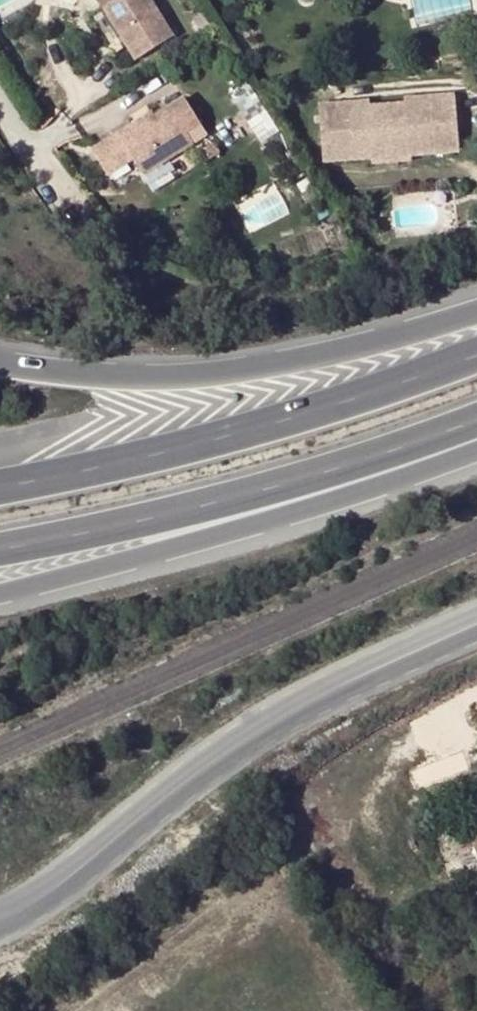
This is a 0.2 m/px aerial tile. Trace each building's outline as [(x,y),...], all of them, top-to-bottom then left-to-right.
[(134,62),(172,37),(148,0),(93,0),(134,62)] [(200,14),(193,18),(204,35),(211,31),(200,14)] [(233,97),(257,135),(269,128),(245,89),(233,97)] [(342,110),(318,112),(322,152),(352,150),(353,154),(371,152),(371,163),(410,160),(410,155),(409,143),(433,142),(434,153),(458,151),(453,94),(403,98),(404,104),(368,106),(368,102),(341,104),(342,110)] [(182,99),(167,108),(185,136),(200,126),(182,99)] [(138,127),(135,123),(90,152),(107,177),(133,161),(143,177),(192,146),(185,136),(167,108),(151,120),(138,127)] [(148,115),(135,123),(138,127),(151,120),(148,115)] [(410,155),(434,153),(433,142),(409,143),(410,155)] [(371,163),(371,152),(353,154),(352,150),(322,152),(323,167),(371,163)] [(468,848),(476,872),(476,844),(468,848)]
